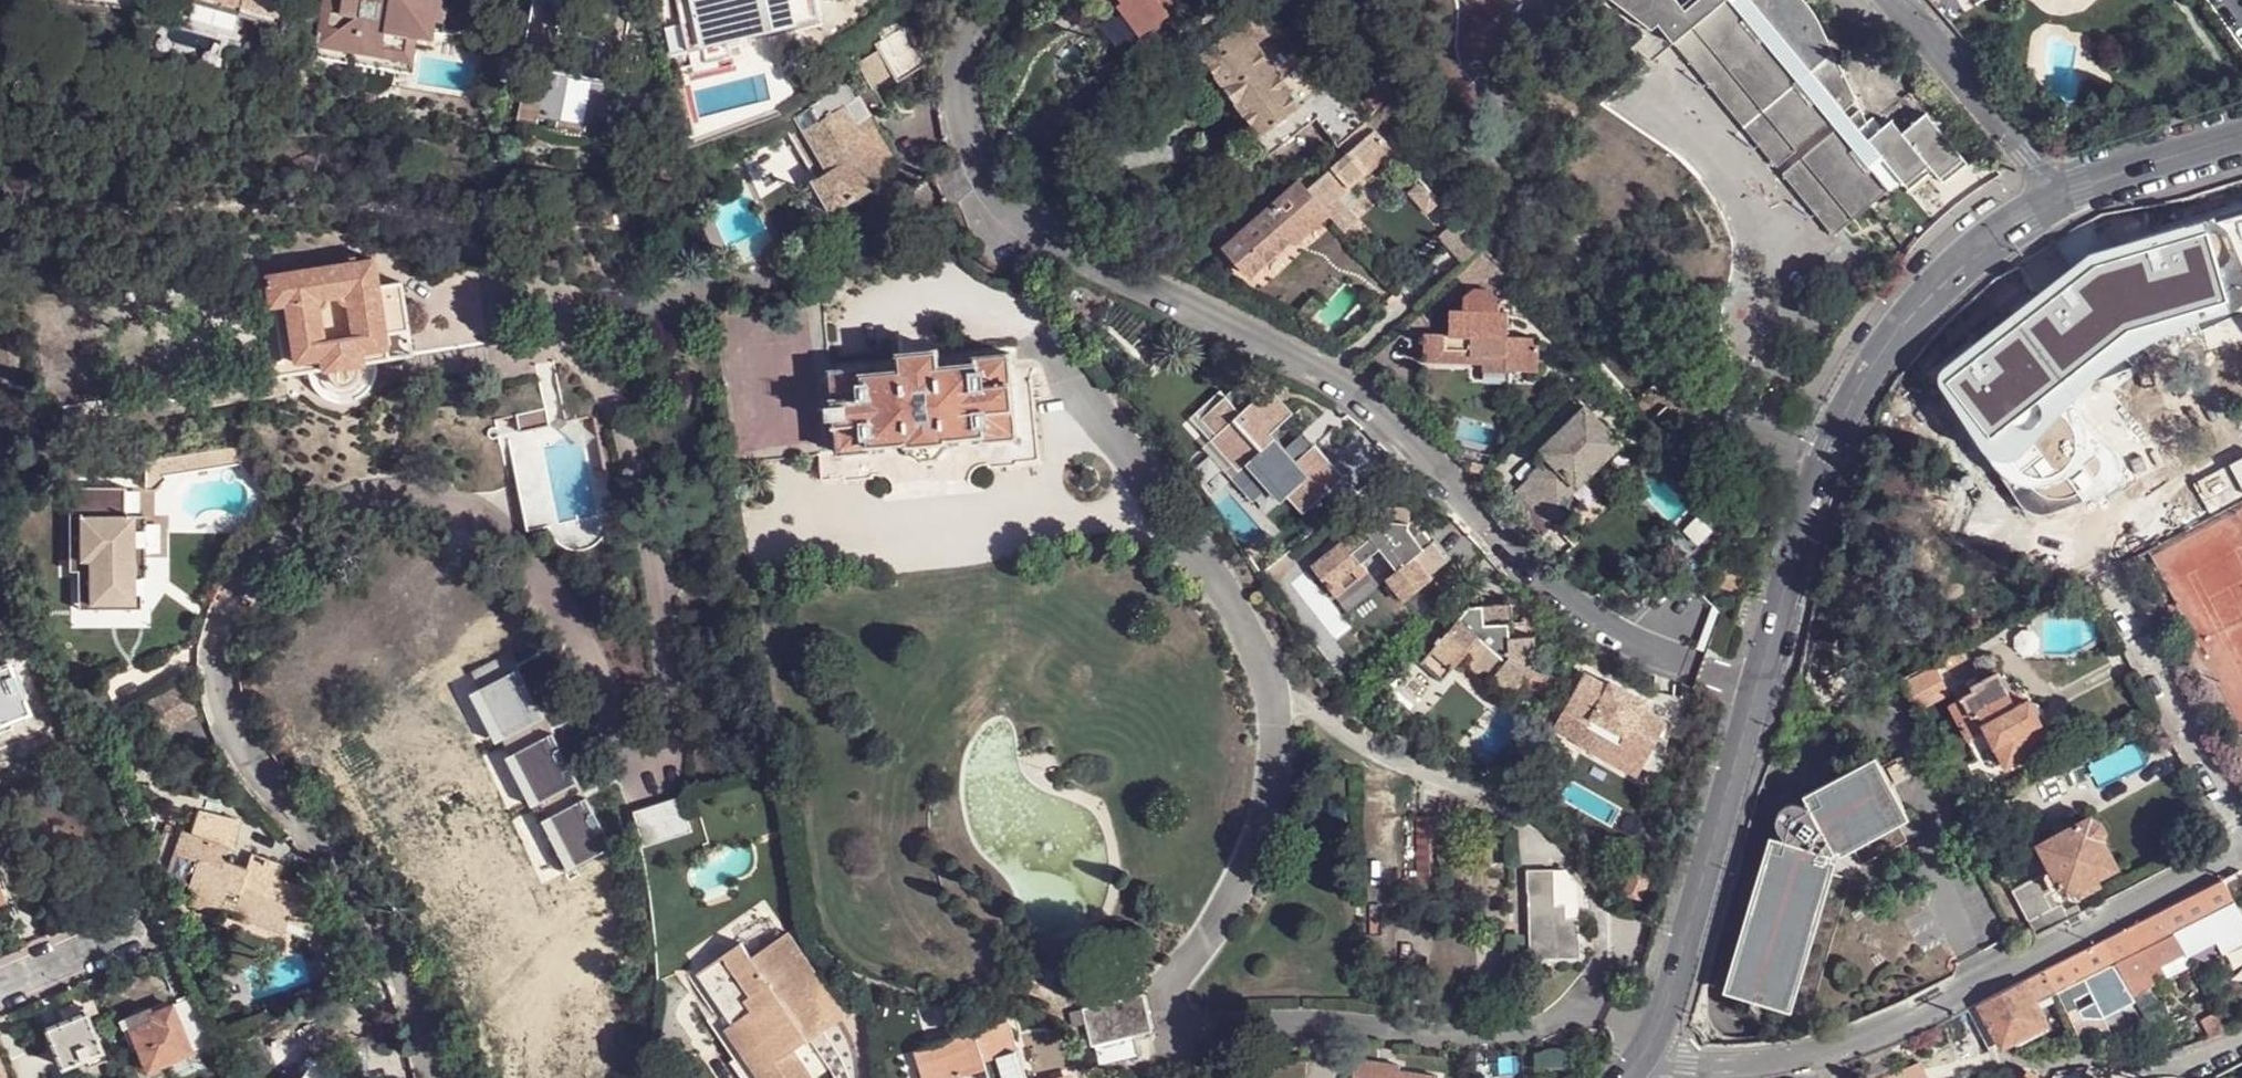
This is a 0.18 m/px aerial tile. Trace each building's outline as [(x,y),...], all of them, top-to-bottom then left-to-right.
[(242,12),(243,7),(218,0),(183,0),(241,16),(242,12)] [(280,18),(283,0),(218,0),(243,7),(280,18)] [(414,62),(420,38),(422,38),(434,40),(441,0),(329,0),(321,46),(361,54),(414,62)] [(691,50),(776,30),(769,0),(679,0),(691,50)] [(776,30),(799,25),(796,12),(819,7),(817,0),(769,0),(776,30)] [(1140,36),(1168,15),(1161,3),(1159,0),(1119,0),(1121,3),(1118,5),(1140,36)] [(1653,32),(1660,27),(1676,45),(1836,238),(1892,192),(1874,169),(1885,160),(1906,187),(1930,167),(1941,181),(1966,161),(1927,114),(1903,135),(1893,122),(1870,141),(1861,131),(1868,125),(1861,110),(1852,119),(1846,112),(1858,103),(1849,83),(1827,37),(1810,8),(1803,0),(1700,0),(1686,13),(1676,0),(1610,0),(1653,32)] [(242,12),(279,22),(280,18),(243,7),(242,12)] [(859,121),(872,114),(889,104),(875,82),(896,69),(901,78),(931,61),(902,15),(880,27),(887,37),(877,41),(883,47),(862,60),(846,79),(813,101),(816,105),(793,118),(803,132),(790,137),(817,180),(814,182),(833,214),(876,188),(872,182),(888,171),(886,167),(859,121)] [(1231,93),(1263,135),(1302,105),(1300,102),(1299,103),(1293,94),(1294,92),(1259,43),(1270,34),(1257,18),(1202,57),(1231,93)] [(414,62),(361,54),(359,65),(416,73),(422,38),(420,38),(414,62)] [(581,63),(529,56),(527,65),(624,82),(626,63),(583,57),(581,63)] [(899,159),(872,114),(859,121),(886,167),(899,159)] [(1396,148),(1376,130),(1350,154),(1367,174),(1396,150),(1396,148)] [(1367,174),(1350,154),(1317,181),(1309,188),(1331,214),(1346,231),(1360,219),(1341,198),(1367,174)] [(1309,188),(1317,181),(1307,172),(1300,179),(1302,182),(1309,188)] [(1407,194),(1427,214),(1443,200),(1424,179),(1407,194)] [(1300,241),(1331,214),(1309,188),(1302,182),(1229,249),(1253,277),(1296,238),(1300,241)] [(2172,217),(2057,248),(2070,299),(2186,268),(2172,217)] [(1481,249),(1454,221),(1437,238),(1464,263),(1481,249)] [(1490,250),(1464,275),(1477,288),(1492,287),(1496,293),(1514,277),(1490,250)] [(333,382),(341,385),(349,385),(356,380),(360,373),(359,364),(361,364),(359,352),(388,348),(386,335),(409,332),(406,310),(383,314),(378,287),(374,260),(267,277),(271,306),(274,305),(275,311),(278,312),(277,308),(278,306),(279,305),(281,304),(283,305),(285,307),(294,361),(323,357),(325,370),(328,369),(329,375),(333,382)] [(378,287),(383,314),(406,310),(402,284),(378,287)] [(1483,371),(1507,372),(1508,370),(1539,371),(1540,344),(1536,342),(1535,337),(1509,335),(1510,311),(1502,310),(1503,301),(1496,293),(1492,287),(1477,288),(1475,288),(1465,295),(1464,308),(1452,309),(1450,333),(1426,334),(1425,361),(1483,364),(1483,371)] [(275,311),(284,363),(294,361),(285,307),(283,305),(281,304),(279,305),(278,306),(277,308),(278,312),(275,311)] [(900,342),(902,353),(941,349),(940,338),(941,338),(944,334),(943,331),(939,330),(900,333),(899,333),(896,336),(897,341),(900,342)] [(753,347),(732,349),(736,412),(758,411),(753,347)] [(910,449),(922,460),(938,458),(948,446),(948,438),(983,434),(984,440),(1019,437),(1014,385),(1012,369),(1011,354),(976,357),(977,362),(943,366),(941,349),(902,353),(903,370),(868,374),(867,368),(833,372),(833,375),(840,454),(875,451),(875,445),(909,441),(910,449)] [(1960,369),(2020,532),(2062,517),(2002,354),(1960,369)] [(323,357),(294,361),(284,363),(270,365),(272,377),(312,372),(319,371),(325,370),(323,357)] [(1250,469),(1271,492),(1280,485),(1309,517),(1347,480),(1332,464),(1318,450),(1312,455),(1299,441),(1289,450),(1277,436),(1298,418),(1283,399),(1270,409),(1251,386),(1208,421),(1222,438),(1215,444),(1242,476),(1250,469)] [(1548,458),(1575,485),(1621,442),(1587,406),(1541,451),(1548,458)] [(549,424),(545,407),(518,414),(522,430),(549,424)] [(1299,441),(1312,455),(1318,450),(1306,435),(1299,441)] [(250,445),(148,462),(148,490),(160,490),(172,476),(244,464),(254,478),(266,469),(250,445)] [(1318,450),(1332,464),(1337,459),(1324,445),(1318,450)] [(1557,504),(1575,485),(1548,458),(1517,489),(1553,526),(1567,513),(1557,504)] [(1250,469),(1242,476),(1239,479),(1260,502),(1271,492),(1250,469)] [(1362,496),(1347,480),(1309,517),(1320,528),(1362,496)] [(98,563),(99,611),(148,610),(147,579),(152,579),(151,518),(133,518),(132,490),(85,490),(86,519),(78,519),(78,563),(98,563)] [(78,490),(78,519),(86,519),(85,490),(78,490)] [(1315,570),(1342,603),(1374,578),(1366,567),(1381,554),(1399,575),(1415,562),(1406,551),(1417,540),(1412,533),(1415,511),(1384,508),(1343,541),(1345,544),(1315,570)] [(1418,559),(1427,552),(1417,540),(1406,551),(1415,562),(1418,559)] [(1436,546),(1427,552),(1418,559),(1434,578),(1450,565),(1436,546)] [(1261,572),(1275,593),(1296,554),(1290,550),(1261,572)] [(1418,559),(1415,562),(1399,575),(1390,583),(1407,605),(1436,581),(1434,578),(1418,559)] [(86,612),(99,611),(98,563),(78,563),(78,574),(85,574),(86,612)] [(1342,603),(1347,608),(1377,583),(1374,578),(1342,603)] [(1430,658),(1452,676),(1464,662),(1512,700),(1524,685),(1547,699),(1559,681),(1538,668),(1535,638),(1513,640),(1508,606),(1469,609),(1430,658)] [(1441,690),(1452,676),(1430,658),(1419,672),(1441,690)] [(11,730),(8,721),(30,712),(9,665),(0,669),(0,734),(11,730)] [(1908,676),(1902,679),(1919,710),(1949,695),(1935,669),(1911,681),(1908,676)] [(2003,761),(2006,767),(2027,756),(2031,762),(2054,750),(2040,724),(2042,723),(2040,720),(2031,702),(2029,700),(2026,701),(2017,706),(2011,695),(1998,672),(1989,678),(1988,676),(1982,680),(1982,681),(1957,695),(1959,700),(1950,705),(1970,741),(1981,735),(1987,731),(2003,761)] [(1623,748),(1647,761),(1671,724),(1648,710),(1652,704),(1615,683),(1613,686),(1589,673),(1554,730),(1579,745),(1591,728),(1621,745),(1623,748)] [(2020,691),(2011,695),(2017,706),(2026,701),(2020,692),(2020,691)] [(1623,748),(1621,745),(1612,761),(1633,782),(1651,792),(1650,763),(1647,761),(1623,748)] [(1725,992),(1811,1017),(1851,880),(1819,869),(1824,852),(1831,843),(1846,835),(1862,865),(1919,835),(1876,755),(1804,796),(1809,805),(1806,807),(1803,804),(1795,802),(1786,805),(1779,810),(1776,819),(1778,828),(1783,836),(1782,840),(1771,837),(1725,992)] [(1898,763),(1887,768),(1895,782),(1905,777),(1898,763)] [(648,840),(692,833),(685,797),(642,804),(648,840)] [(254,914),(280,926),(294,894),(269,882),(273,872),(243,858),(236,871),(214,861),(218,849),(224,852),(237,823),(202,807),(190,831),(181,827),(170,847),(192,858),(175,898),(207,913),(210,907),(235,918),(237,914),(243,901),(256,907),(254,914)] [(2044,916),(2051,928),(2071,918),(2063,904),(2054,909),(2047,896),(2064,889),(2067,894),(2078,888),(2082,896),(2101,886),(2097,878),(2118,866),(2104,839),(2105,839),(2108,831),(2102,822),(2093,820),(2092,818),(2041,844),(2053,869),(2014,889),(2032,921),(2044,916)] [(1423,879),(1446,879),(1445,820),(1423,820),(1423,879)] [(1569,924),(1581,923),(1580,891),(1568,873),(1556,875),(1557,910),(1568,909),(1569,924)] [(1583,966),(1581,923),(1569,924),(1568,909),(1557,910),(1556,875),(1527,875),(1530,967),(1583,966)] [(1980,1002),(2003,1045),(2016,1039),(2022,1037),(2047,1024),(2037,1004),(2178,932),(2217,912),(2237,902),(2230,890),(2227,885),(2223,878),(1980,1002)] [(2227,885),(2230,890),(2237,886),(2235,882),(2227,885)] [(2230,890),(2237,902),(2239,900),(2241,899),(2241,891),(2239,885),(2237,886),(2230,890)] [(2237,902),(2217,912),(2178,932),(2190,957),(2215,945),(2209,932),(2241,915),(2241,906),(2239,900),(2237,902)] [(277,933),(280,926),(254,914),(256,907),(243,901),(237,914),(277,933)] [(766,1077),(807,1077),(813,1074),(797,1049),(793,1044),(841,1009),(792,935),(755,959),(745,944),(704,972),(738,1024),(732,1028),(766,1077)] [(1040,973),(1044,990),(1060,987),(1056,970),(1040,973)] [(1154,1031),(1145,995),(1085,1009),(1089,1024),(1094,1046),(1100,1045),(1136,1036),(1154,1031)] [(1969,1008),(1991,1051),(2003,1045),(1980,1002),(1969,1008)] [(172,1008),(152,1015),(150,1016),(153,1022),(131,1032),(137,1047),(147,1072),(191,1053),(172,1008)] [(841,1009),(793,1044),(797,1049),(845,1014),(841,1009)] [(1089,1024),(1085,1009),(1072,1012),(1076,1027),(1089,1024)] [(150,1016),(152,1015),(150,1010),(119,1023),(121,1028),(128,1025),(131,1032),(153,1022),(150,1016)] [(46,1029),(62,1069),(102,1053),(85,1013),(46,1029)] [(1007,1021),(922,1050),(931,1077),(960,1077),(986,1070),(988,1077),(1025,1077),(1007,1021)] [(1100,1045),(1104,1064),(1140,1055),(1136,1036),(1100,1045)] [(0,1049),(0,1077),(12,1077),(0,1049)] [(1400,1058),(1355,1053),(1352,1077),(1437,1077),(1438,1070),(1399,1064),(1400,1058)] [(1920,1062),(1899,1071),(1884,1077),(1927,1077),(1920,1062)]
